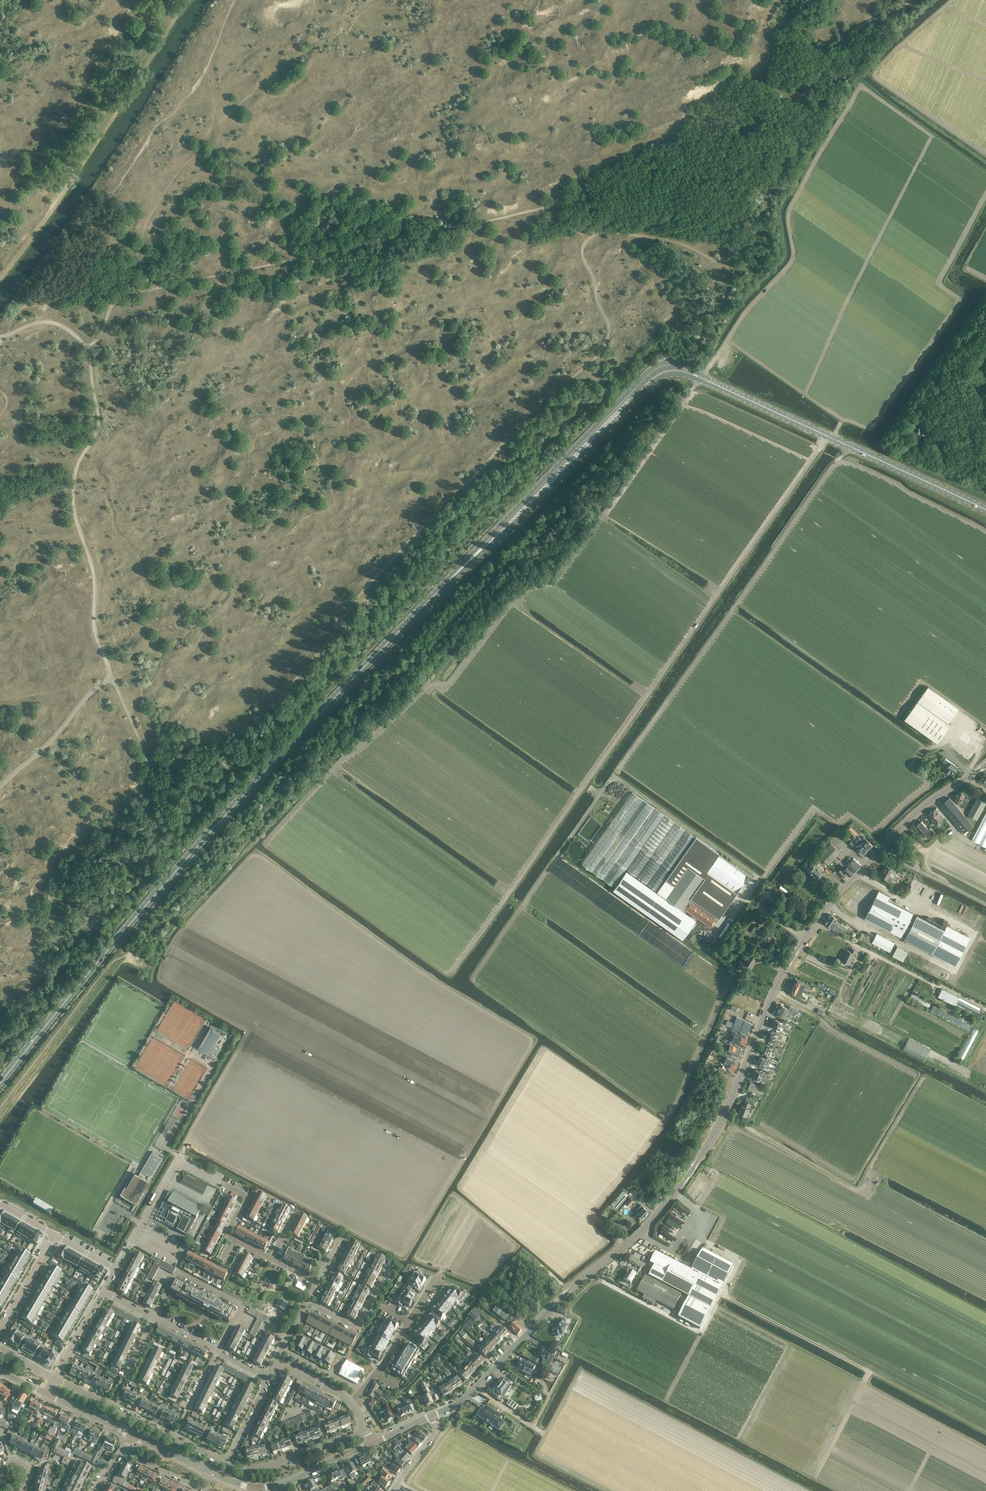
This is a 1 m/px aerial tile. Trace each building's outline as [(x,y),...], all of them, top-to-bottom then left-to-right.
[(920,433),(925,435),(926,430),(929,431),(929,429),(922,427),(923,422),(919,421),(916,432),(920,433)] [(958,708),(941,696),(928,687),(918,701),(949,722),(958,708)] [(938,743),(939,741),(951,724),(918,701),(906,717),(905,719),(938,743)] [(943,761),(945,763),(949,765),(945,771),(946,771),(946,772),(946,773),(947,773),(948,773),(949,773),(951,771),(954,773),(958,768),(947,760),(945,758),(943,761)] [(632,792),(582,864),(613,886),(625,869),(665,897),(682,909),(681,910),(685,912),(686,911),(711,928),(737,892),(747,878),(751,880),(753,878),(749,875),(719,854),(720,853),(696,836),(696,837),(654,807),(632,792)] [(960,805),(962,804),(963,803),(962,801),(965,799),(961,792),(954,797),(958,803),(960,805)] [(978,796),(968,814),(976,818),(977,819),(985,803),(985,801),(978,796)] [(964,833),(973,825),(949,797),(940,806),(964,833)] [(935,825),(944,818),(936,808),(928,815),(933,821),(932,821),(935,825)] [(972,840),(985,847),(985,813),(972,840)] [(932,835),(933,836),(936,834),(936,833),(933,830),(931,827),(928,829),(922,821),(917,825),(918,825),(916,827),(919,830),(921,829),(928,838),(932,835)] [(857,834),(850,827),(847,830),(855,837),(857,834)] [(860,850),(863,854),(868,849),(860,842),(858,840),(856,838),(854,840),(858,844),(856,846),(860,850)] [(868,849),(872,845),(868,841),(865,839),(863,841),(862,841),(860,842),(868,849)] [(833,859),(835,861),(837,859),(835,857),(840,852),(830,842),(818,855),(828,864),(833,859)] [(849,862),(846,865),(853,871),(854,872),(860,865),(853,858),(852,859),(850,857),(847,860),(849,862)] [(906,857),(903,861),(913,866),(915,861),(906,857)] [(853,871),(846,865),(844,863),(842,866),(845,868),(843,870),(842,871),(840,869),(837,872),(838,873),(843,877),(845,874),(846,873),(849,876),(849,875),(850,875),(851,874),(851,873),(853,871)] [(815,865),(808,873),(815,879),(822,872),(815,865)] [(880,876),(887,880),(886,881),(890,882),(893,877),(890,876),(893,870),(895,871),(897,868),(891,865),(890,868),(886,866),(880,876)] [(681,910),(626,871),(613,890),(682,940),(696,920),(685,913),(681,910)] [(879,891),(864,918),(901,937),(913,913),(888,900),(889,897),(879,891)] [(828,919),(843,929),(846,931),(848,928),(841,924),(842,922),(837,919),(831,914),(828,919)] [(917,916),(905,939),(954,964),(968,936),(946,925),(944,929),(917,916)] [(825,923),(833,929),(840,934),(843,929),(828,919),(825,923)] [(768,939),(770,936),(771,937),(773,934),(772,934),(772,933),(763,928),(762,929),(761,928),(761,929),(758,927),(757,927),(755,926),(751,931),(759,936),(760,934),(768,939)] [(872,942),(890,952),(894,942),(876,933),(872,942)] [(892,955),(903,961),(908,951),(897,946),(892,955)] [(841,961),(848,965),(854,954),(855,954),(857,950),(852,948),(851,951),(847,950),(841,961)] [(751,968),(753,965),(758,956),(751,952),(744,964),(751,968)] [(794,986),(802,991),(804,987),(810,990),(811,987),(798,980),(796,982),(794,986)] [(801,994),(802,991),(793,987),(793,988),(792,989),(792,990),(791,991),(792,991),(791,993),(799,997),(804,1000),(806,997),(802,996),(803,995),(801,994)] [(828,988),(826,992),(828,993),(834,996),(836,992),(830,989),(828,988)] [(955,1005),(976,1016),(980,1008),(959,997),(942,989),(938,996),(955,1005)] [(781,1005),(776,1013),(784,1018),(785,1016),(789,1017),(794,1007),(790,1005),(788,1008),(781,1005)] [(930,1011),(968,1031),(971,1025),(933,1005),(930,1011)] [(798,1012),(794,1019),(815,1029),(819,1023),(798,1012)] [(747,1039),(749,1033),(747,1032),(750,1023),(745,1021),(745,1020),(737,1017),(734,1023),(727,1020),(725,1025),(732,1028),(731,1030),(735,1031),(734,1034),(747,1039)] [(791,1030),(792,1028),(787,1026),(787,1025),(782,1023),(783,1022),(775,1019),(773,1023),(790,1030),(790,1029),(791,1030)] [(780,1029),(789,1032),(790,1030),(773,1023),(772,1027),(779,1030),(780,1029)] [(216,1055),(227,1038),(220,1034),(220,1033),(213,1028),(202,1047),(209,1051),(208,1053),(209,1051),(216,1055)] [(769,1035),(781,1040),(782,1037),(779,1036),(780,1034),(772,1030),(772,1032),(770,1031),(769,1035)] [(745,1045),(747,1039),(734,1034),(733,1037),(732,1037),(730,1041),(734,1042),(734,1041),(745,1045)] [(775,1048),(765,1044),(764,1048),(778,1054),(779,1054),(779,1051),(774,1050),(775,1048)] [(762,1052),(769,1055),(773,1057),(774,1054),(778,1056),(779,1056),(780,1054),(779,1054),(778,1054),(764,1048),(762,1052)] [(725,1061),(736,1066),(738,1062),(735,1061),(735,1060),(727,1057),(725,1061)] [(773,1064),(772,1063),(770,1062),(770,1060),(768,1059),(761,1057),(759,1060),(773,1066),(777,1067),(778,1064),(773,1063),(773,1064)] [(736,1066),(725,1061),(722,1067),(719,1066),(718,1069),(724,1072),(726,1069),(726,1068),(731,1070),(731,1069),(734,1070),(736,1066)] [(765,1073),(756,1069),(754,1073),(769,1079),(770,1077),(764,1075),(765,1073)] [(770,1079),(769,1079),(754,1073),(752,1077),(754,1078),(753,1080),(759,1082),(760,1078),(765,1080),(765,1081),(768,1083),(770,1079)] [(761,1090),(762,1087),(751,1082),(748,1089),(760,1094),(760,1092),(762,1093),(763,1090),(761,1090)] [(749,1112),(748,1112),(749,1108),(748,1108),(750,1104),(752,1105),(754,1099),(747,1096),(745,1102),(743,1106),(741,1105),(739,1113),(746,1116),(747,1116),(748,1116),(749,1115),(750,1114),(750,1113),(749,1112)] [(163,1158),(152,1152),(138,1175),(137,1174),(123,1199),(135,1206),(139,1198),(140,1199),(149,1183),(148,1183),(163,1158),(163,1157),(163,1158)] [(183,1177),(181,1182),(202,1194),(207,1185),(185,1174),(183,1177)] [(621,1193),(611,1204),(617,1209),(627,1199),(625,1197),(628,1195),(623,1190),(621,1193)] [(172,1227),(172,1228),(176,1230),(184,1234),(187,1236),(197,1217),(200,1212),(202,1208),(173,1192),(173,1193),(170,1191),(164,1201),(162,1205),(162,1206),(165,1207),(163,1212),(160,1217),(166,1220),(165,1222),(166,1222),(173,1226),(172,1226),(173,1226),(172,1227)] [(256,1198),(263,1202),(266,1197),(259,1193),(256,1198)] [(629,1206),(634,1201),(630,1197),(625,1202),(629,1206)] [(236,1201),(229,1198),(226,1202),(234,1206),(236,1201)] [(261,1206),(263,1202),(256,1198),(254,1203),(261,1206)] [(231,1211),(234,1206),(226,1202),(224,1207),(231,1211)] [(251,1207),(258,1211),(261,1206),(254,1203),(251,1207)] [(277,1209),(278,1209),(287,1214),(290,1209),(286,1207),(286,1206),(286,1205),(285,1205),(284,1205),(283,1205),(283,1206),(280,1204),(277,1209)] [(639,1211),(636,1213),(642,1219),(649,1212),(645,1208),(644,1207),(641,1204),(637,1209),(639,1211)] [(224,1207),(221,1212),(229,1216),(231,1211),(224,1207)] [(256,1216),(258,1211),(251,1207),(249,1212),(256,1216)] [(277,1215),(285,1219),(287,1214),(278,1209),(275,1214),(277,1215)] [(221,1212),(219,1217),(226,1221),(229,1216),(221,1212)] [(246,1217),(253,1221),(256,1216),(249,1212),(246,1217)] [(0,1224),(0,1227),(4,1229),(5,1227),(10,1218),(5,1215),(6,1215),(5,1215),(0,1224)] [(275,1220),(282,1224),(285,1219),(277,1215),(275,1220)] [(298,1220),(305,1223),(307,1218),(300,1215),(298,1220)] [(219,1217),(217,1221),(218,1222),(224,1225),(226,1221),(219,1217)] [(10,1218),(5,1227),(9,1229),(8,1231),(8,1232),(15,1221),(10,1218)] [(272,1224),(272,1225),(280,1229),(282,1224),(275,1220),(273,1219),(271,1224),(272,1224)] [(295,1224),(302,1228),(305,1223),(298,1220),(295,1224)] [(15,1221),(8,1232),(13,1234),(14,1232),(19,1223),(15,1221)] [(215,1227),(223,1231),(225,1226),(224,1225),(218,1222),(215,1227)] [(295,1224),(293,1229),(300,1233),(302,1228),(295,1224)] [(22,1225),(16,1235),(20,1238),(27,1227),(22,1225)] [(280,1229),(272,1225),(270,1230),(277,1234),(280,1229)] [(27,1227),(20,1238),(21,1238),(22,1236),(26,1239),(25,1241),(32,1230),(27,1227)] [(212,1232),(220,1236),(223,1231),(215,1227),(212,1232)] [(235,1235),(240,1237),(244,1230),(239,1227),(235,1235)] [(336,1233),(328,1229),(326,1228),(323,1233),(326,1234),(333,1238),(336,1233)] [(297,1238),(300,1233),(293,1229),(290,1234),(297,1238)] [(32,1230),(25,1241),(30,1244),(31,1242),(36,1233),(36,1232),(36,1233),(32,1230)] [(240,1237),(245,1240),(249,1232),(244,1230),(240,1237)] [(212,1232),(210,1237),(217,1241),(220,1236),(212,1232)] [(249,1242),(253,1235),(249,1232),(245,1240),(249,1242)] [(36,1233),(31,1242),(36,1244),(41,1235),(36,1233)] [(326,1234),(323,1239),(331,1243),(333,1238),(326,1234)] [(253,1235),(249,1242),(254,1245),(258,1237),(253,1235)] [(210,1237),(207,1242),(215,1245),(217,1241),(210,1237)] [(263,1240),(258,1237),(254,1245),(259,1247),(263,1240)] [(323,1239),(322,1241),(319,1240),(318,1242),(328,1248),(331,1243),(323,1239)] [(264,1250),(268,1242),(263,1240),(259,1247),(264,1250)] [(352,1241),(349,1246),(357,1250),(360,1252),(362,1247),(352,1241)] [(205,1246),(212,1250),(215,1245),(207,1242),(205,1246)] [(316,1244),(319,1246),(318,1249),(326,1253),(328,1248),(318,1242),(317,1242),(316,1244)] [(210,1255),(212,1250),(205,1246),(202,1251),(210,1255)] [(347,1251),(354,1255),(357,1250),(349,1246),(347,1251)] [(63,1248),(57,1259),(62,1261),(68,1250),(63,1248)] [(19,1249),(16,1253),(27,1260),(30,1255),(21,1250),(19,1249)] [(645,1274),(637,1291),(644,1295),(642,1299),(654,1305),(656,1301),(673,1310),(674,1309),(682,1293),(689,1297),(688,1298),(680,1313),(678,1317),(700,1329),(716,1297),(733,1265),(702,1249),(692,1267),(683,1262),(681,1265),(655,1252),(649,1262),(654,1265),(648,1276),(645,1274)] [(68,1250),(62,1261),(62,1262),(63,1259),(67,1262),(73,1253),(68,1251),(68,1250)] [(305,1258),(298,1254),(293,1251),(293,1252),(290,1251),(289,1251),(288,1251),(284,1260),(287,1261),(288,1261),(290,1262),(289,1263),(291,1264),(291,1263),(293,1264),(294,1265),(299,1268),(300,1267),(302,1268),(301,1269),(303,1270),(303,1269),(306,1270),(306,1271),(309,1273),(314,1263),(310,1261),(311,1260),(305,1257),(305,1258)] [(344,1256),(354,1261),(357,1256),(354,1255),(347,1251),(344,1256)] [(16,1253),(13,1258),(24,1264),(27,1260),(16,1253)] [(73,1253),(67,1262),(72,1265),(77,1256),(73,1253)] [(141,1262),(144,1257),(136,1253),(134,1259),(141,1262)] [(190,1263),(194,1256),(189,1253),(185,1260),(190,1263)] [(242,1259),(249,1263),(252,1258),(245,1254),(242,1259)] [(378,1255),(376,1254),(373,1259),(375,1260),(383,1264),(386,1259),(378,1255)] [(77,1256),(72,1265),(77,1268),(82,1259),(77,1256)] [(195,1265),(199,1258),(194,1256),(190,1263),(195,1265)] [(352,1266),(354,1261),(344,1256),(342,1261),(349,1265),(352,1266)] [(13,1258),(11,1262),(22,1269),(24,1264),(13,1258)] [(200,1268),(203,1260),(199,1258),(195,1265),(200,1268)] [(131,1264),(138,1268),(141,1262),(134,1259),(131,1264)] [(157,1259),(155,1262),(154,1264),(159,1267),(162,1261),(157,1259)] [(242,1259),(240,1264),(247,1268),(249,1263),(242,1259)] [(85,1260),(78,1271),(83,1274),(90,1263),(85,1260)] [(204,1270),(208,1263),(203,1260),(200,1268),(204,1270)] [(373,1265),(381,1269),(383,1264),(375,1260),(373,1265)] [(351,1269),(348,1267),(349,1265),(342,1261),(339,1265),(350,1271),(351,1269)] [(8,1267),(19,1273),(22,1269),(11,1262),(10,1263),(11,1263),(9,1267),(8,1267)] [(90,1263),(83,1274),(88,1276),(94,1265),(90,1263)] [(208,1263),(204,1270),(209,1273),(213,1265),(208,1263)] [(131,1264),(128,1269),(135,1273),(138,1268),(131,1264)] [(240,1264),(237,1269),(244,1273),(247,1268),(240,1264)] [(94,1265),(88,1276),(92,1279),(99,1268),(94,1265)] [(218,1268),(213,1265),(209,1273),(214,1275),(218,1268)] [(344,1274),(346,1272),(349,1274),(350,1271),(339,1265),(337,1270),(344,1274)] [(373,1265),(370,1270),(378,1274),(381,1269),(373,1265)] [(8,1267),(5,1272),(16,1278),(19,1273),(8,1267)] [(52,1267),(49,1271),(60,1278),(63,1273),(61,1272),(52,1267)] [(99,1268),(92,1279),(97,1282),(104,1271),(99,1268)] [(219,1278),(223,1270),(218,1268),(214,1275),(219,1278)] [(416,1268),(415,1271),(417,1273),(414,1278),(423,1284),(426,1279),(420,1275),(422,1272),(416,1268)] [(125,1274),(133,1278),(135,1273),(128,1269),(125,1274)] [(242,1278),(244,1273),(237,1269),(235,1274),(242,1278)] [(376,1278),(378,1274),(370,1270),(368,1269),(366,1273),(368,1274),(376,1278)] [(224,1281),(228,1273),(223,1270),(219,1278),(224,1281)] [(624,1280),(631,1284),(636,1275),(629,1270),(628,1273),(627,1273),(626,1275),(624,1280)] [(49,1271),(46,1276),(57,1282),(60,1278),(49,1271)] [(6,1273),(3,1278),(13,1284),(16,1279),(6,1273)] [(333,1278),(340,1282),(343,1277),(335,1273),(333,1278)] [(122,1280),(130,1284),(133,1278),(125,1274),(122,1280)] [(365,1279),(373,1283),(376,1278),(368,1274),(365,1279)] [(46,1276),(44,1281),(55,1287),(57,1282),(46,1276)] [(461,1277),(456,1283),(457,1283),(465,1290),(468,1293),(474,1285),(468,1280),(466,1282),(461,1277)] [(3,1278),(0,1283),(10,1288),(13,1284),(3,1278)] [(338,1287),(340,1282),(333,1278),(330,1283),(338,1287)] [(423,1284),(414,1278),(410,1284),(408,1282),(406,1285),(412,1289),(413,1286),(420,1290),(423,1284)] [(363,1284),(371,1288),(373,1283),(365,1279),(363,1284)] [(122,1280),(120,1285),(127,1289),(130,1284),(122,1280)] [(44,1281),(41,1285),(52,1292),(52,1291),(50,1290),(53,1286),(55,1287),(44,1281)] [(175,1285),(174,1285),(173,1285),(173,1286),(172,1286),(172,1287),(172,1288),(171,1288),(171,1289),(171,1290),(172,1290),(171,1292),(178,1295),(177,1297),(204,1311),(205,1309),(209,1311),(207,1313),(221,1321),(222,1319),(229,1322),(234,1311),(214,1301),(210,1299),(177,1281),(175,1285)] [(307,1286),(298,1282),(295,1287),(304,1291),(307,1286)] [(0,1283),(0,1289),(7,1293),(10,1288),(0,1283)] [(154,1283),(152,1288),(159,1292),(162,1287),(154,1283)] [(330,1283),(328,1288),(335,1292),(338,1287),(330,1283)] [(457,1283),(453,1288),(462,1295),(465,1290),(457,1283)] [(81,1284),(79,1289),(90,1295),(92,1291),(83,1285),(81,1284)] [(41,1285),(38,1290),(49,1296),(52,1292),(41,1285)] [(124,1294),(127,1289),(120,1285),(117,1290),(124,1294)] [(412,1289),(406,1285),(404,1288),(407,1290),(403,1295),(412,1301),(416,1295),(410,1292),(412,1289)] [(361,1287),(359,1292),(367,1296),(369,1291),(361,1287)] [(152,1288),(149,1294),(156,1297),(159,1292),(152,1288)] [(328,1288),(325,1292),(333,1296),(335,1292),(328,1288)] [(449,1293),(458,1299),(462,1295),(453,1288),(449,1293)] [(79,1289),(76,1293),(87,1300),(90,1295),(79,1289)] [(38,1291),(35,1296),(46,1302),(49,1297),(38,1291)] [(323,1297),(330,1301),(333,1296),(325,1292),(323,1297)] [(356,1296),(364,1301),(367,1296),(359,1292),(356,1296)] [(77,1294),(74,1298),(84,1304),(87,1300),(76,1293),(76,1294),(77,1294)] [(445,1297),(454,1304),(458,1299),(449,1293),(445,1297)] [(146,1299),(153,1303),(156,1297),(149,1294),(146,1299)] [(409,1307),(412,1301),(403,1295),(400,1301),(397,1299),(395,1302),(401,1306),(403,1303),(409,1307)] [(35,1296),(32,1300),(42,1306),(41,1305),(44,1301),(46,1302),(35,1296)] [(354,1301),(362,1305),(364,1301),(356,1296),(354,1301)] [(328,1306),(330,1301),(323,1297),(320,1302),(328,1306)] [(445,1297),(441,1302),(450,1309),(454,1304),(445,1297)] [(75,1299),(73,1304),(82,1309),(84,1304),(74,1298),(74,1299),(75,1299)] [(150,1308),(153,1303),(146,1299),(143,1304),(150,1308)] [(283,1314),(288,1304),(279,1299),(276,1306),(281,1309),(280,1312),(283,1314)] [(32,1300),(30,1305),(40,1310),(42,1306),(32,1300)] [(362,1305),(354,1301),(351,1306),(359,1310),(362,1305)] [(441,1301),(437,1306),(446,1314),(450,1309),(441,1302),(441,1301)] [(73,1304),(70,1308),(79,1314),(82,1309),(73,1304)] [(30,1305),(27,1309),(38,1316),(38,1315),(37,1315),(40,1310),(30,1305)] [(523,1329),(514,1321),(515,1319),(510,1314),(498,1305),(496,1307),(496,1306),(494,1308),(495,1309),(493,1311),(504,1320),(505,1319),(507,1321),(511,1324),(509,1326),(508,1326),(510,1328),(509,1328),(510,1329),(510,1328),(517,1335),(518,1335),(523,1329)] [(357,1315),(359,1310),(351,1306),(349,1311),(357,1315)] [(27,1309),(24,1314),(35,1320),(38,1316),(27,1309)] [(69,1309),(66,1314),(75,1319),(78,1315),(69,1309)] [(103,1315),(110,1319),(113,1314),(112,1313),(109,1311),(106,1309),(103,1315)] [(433,1310),(430,1315),(439,1322),(443,1317),(433,1310)] [(346,1316),(354,1320),(357,1315),(349,1311),(346,1316)] [(311,1313),(306,1323),(312,1326),(317,1316),(311,1313)] [(24,1314),(22,1318),(30,1324),(32,1325),(35,1320),(24,1314)] [(62,1317),(73,1324),(75,1319),(66,1314),(64,1318),(62,1317)] [(103,1315),(100,1320),(107,1324),(110,1319),(103,1315)] [(426,1320),(435,1327),(439,1322),(430,1315),(426,1320)] [(322,1319),(317,1316),(312,1326),(317,1328),(322,1319)] [(62,1317),(59,1322),(70,1328),(73,1324),(62,1317)] [(554,1326),(552,1330),(555,1332),(554,1334),(558,1337),(560,1333),(563,1334),(567,1326),(564,1324),(566,1321),(560,1318),(555,1327),(554,1326)] [(317,1328),(323,1331),(327,1322),(322,1319),(317,1328)] [(398,1325),(388,1319),(385,1324),(395,1330),(396,1329),(398,1325)] [(97,1325),(106,1331),(108,1328),(105,1327),(107,1324),(100,1320),(97,1325)] [(426,1320),(423,1324),(431,1331),(435,1327),(426,1320)] [(59,1322),(56,1326),(67,1333),(70,1328),(59,1322)] [(328,1334),(333,1325),(327,1322),(323,1331),(328,1334)] [(130,1329),(138,1332),(141,1327),(138,1325),(135,1324),(133,1323),(130,1329)] [(395,1330),(385,1324),(385,1325),(382,1323),(379,1328),(392,1335),(395,1331),(395,1330)] [(462,1327),(467,1332),(471,1328),(466,1323),(462,1327)] [(423,1324),(419,1329),(428,1336),(431,1331),(423,1324)] [(492,1325),(504,1337),(508,1333),(500,1326),(498,1328),(495,1325),(494,1324),(492,1325)] [(103,1336),(106,1331),(97,1325),(94,1331),(101,1335),(103,1336)] [(330,1335),(335,1338),(340,1328),(334,1325),(330,1335)] [(500,1341),(504,1337),(492,1325),(490,1327),(492,1329),(494,1332),(492,1334),(494,1336),(500,1341)] [(56,1326),(54,1331),(65,1337),(67,1333),(56,1326)] [(156,1333),(161,1336),(165,1329),(159,1326),(156,1333)] [(242,1336),(245,1331),(238,1327),(235,1332),(242,1336)] [(11,1335),(8,1341),(13,1344),(20,1332),(12,1328),(9,1333),(11,1335)] [(340,1328),(335,1338),(340,1340),(345,1331),(340,1328)] [(378,1333),(389,1340),(389,1339),(392,1335),(379,1328),(377,1332),(378,1332),(378,1333)] [(135,1338),(138,1332),(130,1329),(128,1334),(135,1338)] [(161,1336),(166,1339),(170,1332),(165,1329),(161,1336)] [(419,1329),(412,1337),(418,1342),(417,1344),(422,1349),(425,1346),(422,1344),(428,1337),(428,1336),(419,1329)] [(54,1331),(51,1336),(53,1337),(62,1342),(65,1337),(54,1331)] [(91,1336),(98,1340),(101,1335),(94,1331),(91,1336)] [(340,1340),(346,1343),(351,1334),(345,1331),(340,1340)] [(20,1332),(13,1344),(18,1346),(22,1340),(24,1342),(28,1337),(25,1335),(20,1332)] [(166,1339),(172,1342),(175,1334),(170,1332),(166,1339)] [(239,1341),(242,1336),(235,1332),(232,1337),(239,1341)] [(497,1345),(500,1341),(494,1336),(493,1337),(488,1333),(486,1332),(484,1333),(497,1345)] [(378,1333),(375,1337),(387,1345),(387,1344),(386,1344),(389,1340),(378,1333)] [(487,1340),(485,1341),(493,1349),(497,1345),(484,1333),(483,1335),(484,1337),(487,1340)] [(128,1334),(125,1339),(133,1343),(135,1338),(128,1334)] [(177,1345),(181,1337),(175,1334),(172,1342),(177,1345)] [(260,1339),(264,1341),(271,1345),(274,1339),(267,1335),(267,1336),(263,1334),(260,1339)] [(351,1334),(346,1343),(351,1346),(356,1337),(351,1334)] [(95,1345),(98,1340),(91,1336),(88,1341),(95,1345)] [(27,1344),(24,1349),(29,1352),(35,1341),(30,1338),(28,1337),(24,1342),(27,1344)] [(177,1345),(182,1347),(186,1340),(181,1337),(177,1345)] [(229,1343),(237,1347),(239,1341),(232,1337),(229,1343)] [(296,1346),(299,1348),(304,1339),(299,1337),(294,1346),(295,1347),(296,1346)] [(387,1345),(375,1337),(375,1338),(373,1342),(384,1349),(387,1345)] [(130,1348),(133,1343),(125,1339),(123,1345),(130,1348)] [(302,1351),(303,1351),(308,1342),(304,1339),(299,1348),(302,1349),(302,1351)] [(186,1340),(182,1347),(187,1350),(191,1343),(186,1340)] [(35,1341),(29,1352),(34,1355),(37,1349),(40,1351),(43,1346),(41,1344),(40,1344),(35,1341)] [(85,1346),(92,1350),(95,1345),(88,1341),(85,1346)] [(264,1341),(261,1346),(269,1350),(271,1345),(264,1341)] [(493,1349),(485,1341),(481,1345),(489,1353),(493,1349)] [(305,1351),(308,1352),(313,1344),(308,1342),(303,1351),(304,1352),(305,1351)] [(384,1349),(373,1342),(372,1342),(374,1344),(372,1348),(369,1346),(369,1347),(381,1354),(382,1354),(381,1353),(384,1349)] [(409,1342),(393,1371),(404,1377),(420,1349),(409,1342)] [(197,1346),(191,1343),(187,1350),(193,1353),(197,1346)] [(237,1347),(229,1343),(226,1348),(234,1352),(237,1347)] [(311,1355),(312,1356),(317,1346),(313,1344),(308,1352),(311,1354),(311,1355)] [(478,1346),(481,1349),(479,1351),(485,1357),(489,1353),(481,1345),(480,1344),(478,1346)] [(127,1354),(130,1348),(123,1345),(120,1350),(127,1354)] [(43,1352),(39,1358),(44,1361),(44,1362),(51,1350),(46,1347),(43,1346),(40,1351),(43,1352)] [(85,1346),(82,1351),(89,1355),(92,1350),(85,1346)] [(198,1356),(202,1348),(197,1346),(193,1353),(198,1356)] [(261,1346),(258,1351),(266,1355),(269,1350),(261,1346)] [(314,1355),(317,1357),(322,1349),(317,1346),(312,1356),(313,1357),(314,1355)] [(378,1359),(381,1354),(369,1347),(364,1355),(370,1358),(372,1355),(378,1359)] [(203,1359),(207,1351),(202,1348),(198,1356),(203,1359)] [(152,1354),(159,1358),(162,1352),(154,1349),(152,1354)] [(320,1360),(321,1361),(326,1351),(322,1349),(317,1357),(320,1359),(320,1360)] [(549,1357),(550,1356),(553,1358),(556,1352),(551,1349),(549,1353),(542,1349),(538,1356),(541,1357),(541,1358),(543,1359),(544,1359),(547,1360),(549,1357)] [(51,1350),(44,1362),(49,1365),(53,1358),(56,1360),(59,1354),(56,1353),(51,1350)] [(117,1355),(125,1359),(127,1354),(120,1350),(117,1355)] [(445,1350),(440,1354),(445,1359),(449,1355),(445,1350)] [(256,1357),(263,1361),(266,1355),(258,1351),(256,1357)] [(323,1360),(326,1362),(331,1353),(326,1351),(321,1361),(322,1361),(323,1360)] [(331,1353),(326,1362),(329,1364),(329,1365),(330,1365),(335,1356),(331,1353)] [(149,1360),(157,1363),(159,1358),(152,1354),(149,1360)] [(115,1361),(122,1365),(125,1359),(117,1355),(115,1361)] [(478,1355),(474,1359),(480,1365),(484,1361),(478,1355)] [(260,1366),(263,1361),(256,1357),(253,1362),(260,1366)] [(474,1359),(471,1363),(477,1369),(480,1365),(474,1359)] [(154,1369),(157,1363),(149,1360),(146,1365),(154,1369)] [(522,1372),(526,1373),(531,1376),(532,1374),(536,1367),(527,1362),(527,1363),(521,1360),(519,1366),(524,1368),(523,1369),(524,1369),(522,1372)] [(119,1370),(122,1365),(115,1361),(112,1366),(119,1370)] [(362,1382),(365,1377),(362,1376),(360,1380),(359,1379),(364,1370),(346,1361),(339,1374),(357,1384),(358,1380),(362,1382)] [(467,1367),(473,1373),(477,1369),(471,1363),(467,1367)] [(183,1369),(190,1373),(193,1368),(185,1364),(183,1369)] [(74,1365),(70,1373),(73,1375),(72,1375),(75,1376),(79,1368),(74,1365)] [(144,1370),(151,1374),(154,1369),(146,1365),(144,1370)] [(85,1371),(81,1379),(84,1380),(83,1381),(86,1382),(86,1381),(87,1379),(90,1381),(93,1374),(91,1372),(92,1371),(88,1369),(89,1367),(87,1366),(85,1371)] [(93,1374),(90,1381),(93,1382),(92,1384),(95,1385),(94,1386),(97,1387),(101,1379),(96,1376),(96,1375),(95,1374),(99,1367),(97,1366),(93,1374)] [(213,1372),(220,1375),(223,1370),(221,1369),(216,1366),(213,1372)] [(463,1371),(469,1377),(473,1373),(467,1367),(463,1371)] [(79,1368),(75,1376),(78,1377),(78,1378),(80,1379),(80,1378),(81,1379),(85,1371),(79,1368)] [(183,1369),(180,1375),(187,1378),(190,1373),(183,1369)] [(149,1379),(151,1374),(144,1370),(141,1376),(149,1379)] [(465,1381),(469,1377),(463,1371),(459,1375),(465,1381)] [(210,1377),(218,1381),(220,1375),(213,1372),(210,1377)] [(180,1375),(177,1380),(185,1384),(187,1378),(180,1375)] [(451,1378),(453,1381),(457,1388),(462,1384),(456,1375),(451,1378)] [(146,1385),(149,1379),(141,1376),(139,1381),(146,1385)] [(208,1383),(215,1386),(218,1381),(210,1377),(208,1383)] [(284,1377),(281,1383),(289,1387),(292,1381),(284,1377)] [(494,1394),(499,1398),(500,1396),(501,1396),(502,1395),(504,1397),(512,1386),(508,1384),(510,1381),(505,1378),(504,1380),(503,1379),(494,1392),(495,1392),(494,1394)] [(101,1379),(97,1387),(100,1388),(100,1389),(102,1390),(102,1389),(103,1390),(107,1382),(101,1379)] [(185,1384),(177,1380),(175,1385),(182,1389),(185,1384)] [(373,1398),(374,1397),(379,1400),(383,1392),(378,1390),(379,1388),(379,1387),(375,1380),(367,1395),(373,1398)] [(453,1381),(448,1384),(453,1391),(457,1388),(453,1381)] [(107,1382),(103,1390),(106,1391),(105,1391),(108,1393),(108,1392),(109,1392),(112,1385),(107,1382)] [(243,1384),(245,1385),(244,1388),(251,1392),(254,1386),(249,1384),(247,1383),(244,1382),(243,1384)] [(208,1383),(205,1388),(212,1392),(215,1386),(208,1383)] [(281,1383),(278,1388),(286,1392),(289,1387),(281,1383)] [(433,1403),(432,1402),(434,1401),(434,1402),(438,1400),(436,1395),(435,1395),(432,1390),(429,1392),(425,1383),(421,1385),(425,1394),(426,1394),(427,1396),(423,1397),(421,1398),(422,1401),(424,1400),(427,1405),(433,1403)] [(299,1392),(304,1395),(308,1388),(302,1384),(299,1392)] [(448,1394),(453,1391),(448,1384),(444,1387),(448,1394)] [(180,1394),(182,1389),(175,1385),(172,1391),(180,1394)] [(444,1397),(448,1394),(444,1387),(439,1390),(444,1397)] [(2,1400),(5,1402),(11,1391),(5,1388),(1,1396),(4,1398),(2,1400)] [(124,1388),(120,1395),(123,1397),(122,1399),(125,1400),(125,1401),(127,1402),(127,1401),(128,1402),(132,1394),(129,1393),(130,1391),(124,1388)] [(205,1388),(202,1393),(210,1397),(212,1392),(205,1388)] [(241,1393),(249,1397),(251,1392),(244,1388),(241,1393)] [(278,1388),(276,1394),(283,1398),(286,1392),(278,1388)] [(304,1395),(310,1398),(314,1390),(308,1388),(304,1395)] [(314,1390),(310,1398),(316,1401),(320,1393),(314,1390)] [(132,1394),(128,1402),(130,1403),(130,1404),(132,1405),(133,1404),(134,1404),(135,1402),(137,1404),(141,1397),(138,1395),(137,1397),(134,1395),(136,1393),(133,1391),(132,1394)] [(177,1400),(180,1394),(172,1391),(169,1396),(177,1400)] [(202,1393),(200,1399),(207,1402),(210,1397),(202,1393)] [(239,1399),(246,1402),(249,1397),(241,1393),(239,1399)] [(316,1401),(321,1404),(325,1396),(320,1393),(316,1401)] [(17,1415),(20,1408),(23,1409),(26,1404),(24,1402),(26,1397),(20,1394),(11,1408),(13,1409),(11,1412),(17,1415)] [(280,1404),(283,1398),(276,1394),(273,1400),(280,1404)] [(321,1404),(327,1407),(331,1399),(325,1396),(321,1404)] [(141,1397),(137,1404),(140,1405),(139,1407),(142,1408),(141,1409),(144,1410),(145,1410),(148,1402),(143,1400),(144,1398),(141,1397)] [(200,1399),(197,1404),(204,1408),(207,1402),(200,1399)] [(239,1399),(236,1404),(243,1408),(246,1402),(239,1399)] [(327,1407),(332,1410),(333,1409),(336,1402),(331,1399),(327,1407)] [(397,1409),(400,1416),(401,1417),(406,1415),(405,1414),(412,1411),(410,1406),(413,1405),(410,1399),(404,1402),(406,1405),(397,1409)] [(27,1412),(32,1414),(37,1402),(34,1401),(33,1401),(32,1401),(27,1412)] [(267,1407),(275,1411),(278,1405),(270,1401),(267,1407)] [(37,1402),(32,1414),(36,1416),(38,1412),(41,1405),(40,1405),(41,1404),(37,1402)] [(148,1402),(145,1410),(147,1411),(147,1412),(149,1413),(149,1412),(150,1413),(154,1405),(148,1402)] [(154,1405),(150,1413),(153,1414),(152,1414),(155,1416),(155,1415),(156,1415),(157,1413),(160,1415),(164,1405),(161,1404),(159,1408),(154,1405)] [(202,1413),(204,1408),(197,1404),(194,1410),(202,1413)] [(236,1404),(233,1409),(241,1413),(243,1408),(236,1404)] [(382,1420),(386,1419),(387,1421),(393,1419),(387,1404),(385,1405),(387,1412),(380,1415),(382,1420)] [(164,1405),(160,1415),(162,1416),(161,1418),(164,1419),(163,1420),(166,1421),(166,1420),(167,1421),(170,1413),(165,1411),(167,1407),(164,1405)] [(264,1412),(272,1416),(275,1411),(267,1407),(264,1412)] [(501,1417),(486,1407),(484,1410),(482,1409),(478,1416),(499,1430),(503,1423),(499,1420),(501,1417)] [(43,1419),(45,1416),(48,1417),(52,1409),(48,1408),(46,1408),(43,1414),(43,1415),(42,1415),(41,1418),(42,1419),(43,1419)] [(52,1409),(48,1417),(47,1421),(54,1424),(56,1421),(57,1418),(55,1417),(57,1413),(55,1412),(55,1411),(52,1409)] [(233,1409),(230,1415),(238,1419),(241,1413),(233,1409)] [(272,1416),(264,1412),(261,1418),(269,1422),(272,1416)] [(170,1413),(167,1421),(169,1422),(169,1423),(171,1424),(172,1423),(172,1424),(173,1422),(176,1423),(179,1415),(175,1413),(175,1415),(170,1413)] [(54,1424),(52,1429),(52,1428),(49,1435),(52,1437),(55,1430),(57,1426),(61,1428),(66,1416),(63,1415),(62,1415),(61,1415),(58,1422),(56,1421),(54,1424)] [(238,1419),(230,1415),(228,1420),(235,1424),(238,1419)] [(68,1432),(71,1427),(68,1425),(71,1419),(70,1419),(70,1418),(66,1416),(61,1428),(68,1432)] [(342,1419),(345,1427),(349,1426),(348,1425),(351,1424),(348,1416),(342,1419)] [(261,1418),(259,1424),(266,1428),(269,1422),(261,1418)] [(342,1429),(345,1427),(342,1419),(336,1421),(339,1429),(342,1428),(342,1429)] [(189,1420),(184,1429),(186,1430),(185,1431),(188,1432),(188,1431),(190,1432),(194,1424),(191,1422),(192,1421),(189,1420)] [(232,1429),(235,1424),(228,1420),(225,1426),(232,1429)] [(336,1430),(339,1429),(336,1421),(330,1423),(333,1432),(337,1431),(336,1430)] [(76,1437),(82,1424),(77,1422),(73,1429),(76,1430),(74,1434),(73,1436),(76,1437)] [(320,1424),(323,1432),(326,1431),(327,1434),(330,1432),(330,1433),(333,1432),(330,1423),(324,1426),(323,1423),(320,1424)] [(77,1438),(78,1438),(79,1436),(82,1437),(87,1427),(82,1424),(76,1437),(73,1436),(71,1439),(75,1441),(77,1438)] [(194,1424),(190,1432),(191,1433),(193,1435),(194,1434),(195,1435),(200,1426),(200,1425),(198,1424),(197,1425),(194,1424)] [(263,1433),(266,1428),(259,1424),(256,1429),(263,1433)] [(313,1430),(316,1439),(319,1438),(319,1437),(322,1436),(320,1433),(323,1432),(320,1424),(317,1425),(318,1428),(313,1430)] [(200,1426),(195,1435),(196,1435),(196,1436),(199,1437),(201,1438),(203,1433),(206,1434),(209,1428),(206,1427),(206,1428),(203,1427),(203,1428),(200,1426)] [(209,1428),(206,1434),(209,1435),(206,1440),(207,1441),(207,1442),(210,1443),(210,1442),(212,1443),(216,1435),(213,1433),(214,1432),(211,1431),(212,1429),(209,1428)] [(87,1434),(84,1440),(91,1443),(93,1439),(96,1431),(96,1430),(96,1429),(94,1429),(93,1429),(93,1430),(92,1429),(89,1435),(87,1434)] [(260,1439),(263,1433),(256,1429),(253,1435),(260,1439)] [(307,1432),(310,1440),(312,1439),(312,1440),(316,1439),(313,1430),(307,1432)] [(419,1430),(418,1431),(415,1434),(419,1437),(417,1440),(417,1441),(414,1444),(418,1448),(421,1444),(423,1441),(424,1441),(427,1437),(421,1431),(420,1432),(419,1430)] [(96,1431),(93,1439),(95,1440),(94,1443),(96,1444),(101,1433),(100,1433),(100,1432),(100,1431),(98,1431),(97,1431),(97,1432),(96,1431)] [(301,1445),(304,1443),(301,1435),(295,1437),(294,1435),(292,1432),(289,1433),(290,1436),(291,1436),(293,1443),(296,1442),(297,1445),(300,1444),(301,1445)] [(301,1435),(304,1443),(307,1442),(307,1441),(310,1440),(307,1432),(301,1435)] [(12,1439),(9,1444),(14,1447),(18,1439),(19,1437),(12,1433),(10,1438),(12,1439)] [(414,1440),(408,1434),(406,1436),(412,1442),(414,1440)] [(216,1435),(212,1443),(213,1443),(212,1444),(215,1446),(216,1445),(217,1446),(222,1437),(222,1436),(220,1435),(219,1436),(216,1435)] [(107,1436),(102,1447),(107,1449),(112,1438),(111,1438),(111,1437),(109,1436),(108,1436),(108,1437),(107,1436)] [(283,1441),(286,1450),(289,1449),(289,1448),(292,1447),(291,1444),(293,1443),(291,1436),(290,1436),(288,1437),(289,1439),(283,1441)] [(18,1439),(14,1447),(20,1449),(24,1442),(25,1440),(19,1437),(18,1439)] [(222,1437),(217,1446),(218,1446),(218,1447),(221,1448),(221,1447),(223,1448),(228,1439),(225,1438),(225,1439),(222,1437)] [(112,1438),(107,1449),(111,1451),(116,1441),(116,1440),(116,1439),(114,1438),(113,1438),(112,1439),(112,1438)] [(277,1443),(279,1451),(282,1450),(282,1451),(286,1450),(283,1441),(277,1443)] [(25,1452),(29,1445),(24,1442),(20,1449),(25,1452)] [(279,1451),(277,1443),(271,1445),(270,1442),(267,1443),(269,1451),(272,1450),(273,1454),(277,1453),(277,1452),(279,1451)] [(29,1445),(25,1452),(31,1455),(35,1445),(30,1443),(29,1445)] [(269,1451),(267,1443),(264,1444),(265,1446),(259,1447),(260,1455),(263,1455),(263,1456),(267,1455),(266,1452),(269,1451)] [(412,1455),(418,1448),(411,1443),(405,1449),(412,1455)] [(35,1445),(31,1455),(36,1457),(35,1459),(41,1448),(35,1445)] [(401,1457),(405,1452),(401,1449),(398,1446),(397,1445),(394,1450),(396,1452),(394,1454),(397,1456),(398,1455),(399,1457),(400,1456),(401,1457)] [(41,1448),(35,1459),(39,1460),(39,1459),(42,1460),(43,1457),(46,1458),(47,1455),(49,1450),(42,1446),(41,1448)] [(92,1455),(89,1461),(95,1465),(98,1460),(102,1451),(100,1450),(102,1448),(99,1446),(96,1452),(94,1451),(92,1455)] [(251,1458),(254,1458),(252,1446),(246,1447),(246,1450),(243,1450),(244,1456),(247,1456),(247,1458),(251,1457),(251,1458)] [(72,1453),(80,1457),(83,1452),(75,1449),(72,1453)] [(84,1451),(83,1452),(80,1457),(89,1461),(92,1455),(84,1451)] [(410,1457),(405,1452),(401,1457),(400,1456),(399,1457),(397,1456),(396,1457),(396,1456),(393,1460),(402,1468),(405,1464),(410,1457)] [(369,1467),(372,1465),(367,1456),(359,1460),(362,1467),(368,1464),(369,1467)] [(98,1460),(95,1465),(104,1469),(106,1464),(98,1460)] [(73,1468),(88,1475),(91,1468),(84,1464),(85,1463),(81,1461),(80,1462),(76,1461),(73,1468)] [(41,1467),(39,1473),(48,1476),(50,1467),(51,1467),(53,1463),(52,1462),(47,1464),(45,1468),(41,1467)] [(383,1467),(388,1472),(390,1470),(396,1475),(400,1469),(394,1465),(392,1466),(389,1463),(389,1464),(387,1462),(383,1467)] [(353,1473),(357,1471),(353,1463),(346,1467),(347,1470),(346,1470),(349,1476),(350,1476),(352,1479),(355,1478),(353,1473)] [(123,1464),(120,1470),(128,1473),(131,1468),(123,1464)] [(145,1470),(140,1467),(138,1470),(136,1469),(131,1479),(133,1481),(136,1475),(141,1478),(145,1470)] [(386,1488),(388,1485),(389,1485),(390,1484),(390,1483),(390,1482),(388,1481),(392,1476),(388,1472),(383,1467),(382,1467),(378,1472),(384,1477),(379,1483),(386,1488)] [(85,1481),(88,1475),(73,1468),(70,1473),(85,1481)] [(327,1474),(331,1482),(341,1477),(342,1480),(347,1478),(343,1470),(340,1472),(338,1468),(334,1470),(330,1472),(331,1472),(327,1474)] [(125,1480),(128,1473),(120,1470),(117,1476),(124,1480),(125,1480)] [(145,1470),(141,1478),(140,1481),(146,1483),(147,1481),(151,1473),(145,1470)] [(39,1473),(37,1479),(46,1482),(48,1476),(39,1473)] [(81,1488),(85,1481),(70,1473),(67,1480),(81,1488)] [(150,1485),(154,1488),(158,1480),(155,1478),(157,1476),(151,1473),(147,1481),(151,1483),(150,1485)] [(113,1482),(126,1488),(129,1483),(125,1482),(125,1481),(124,1480),(117,1476),(117,1477),(116,1477),(115,1477),(113,1482)] [(363,1488),(370,1481),(367,1477),(360,1484),(363,1488)] [(164,1489),(167,1481),(162,1478),(158,1486),(164,1489)] [(37,1479),(36,1485),(45,1488),(45,1485),(49,1486),(50,1486),(50,1484),(49,1484),(50,1483),(46,1482),(37,1479)] [(74,1490),(80,1490),(81,1488),(67,1480),(64,1486),(74,1490)] [(168,1490),(169,1490),(173,1484),(167,1481),(164,1489),(168,1490)] [(329,1487),(327,1484),(317,1489),(313,1481),(307,1484),(310,1490),(311,1490),(314,1489),(315,1490),(331,1490),(329,1487)] [(369,1490),(380,1490),(377,1489),(379,1485),(373,1481),(371,1485),(372,1486),(371,1488),(369,1487),(367,1490),(369,1490)]
